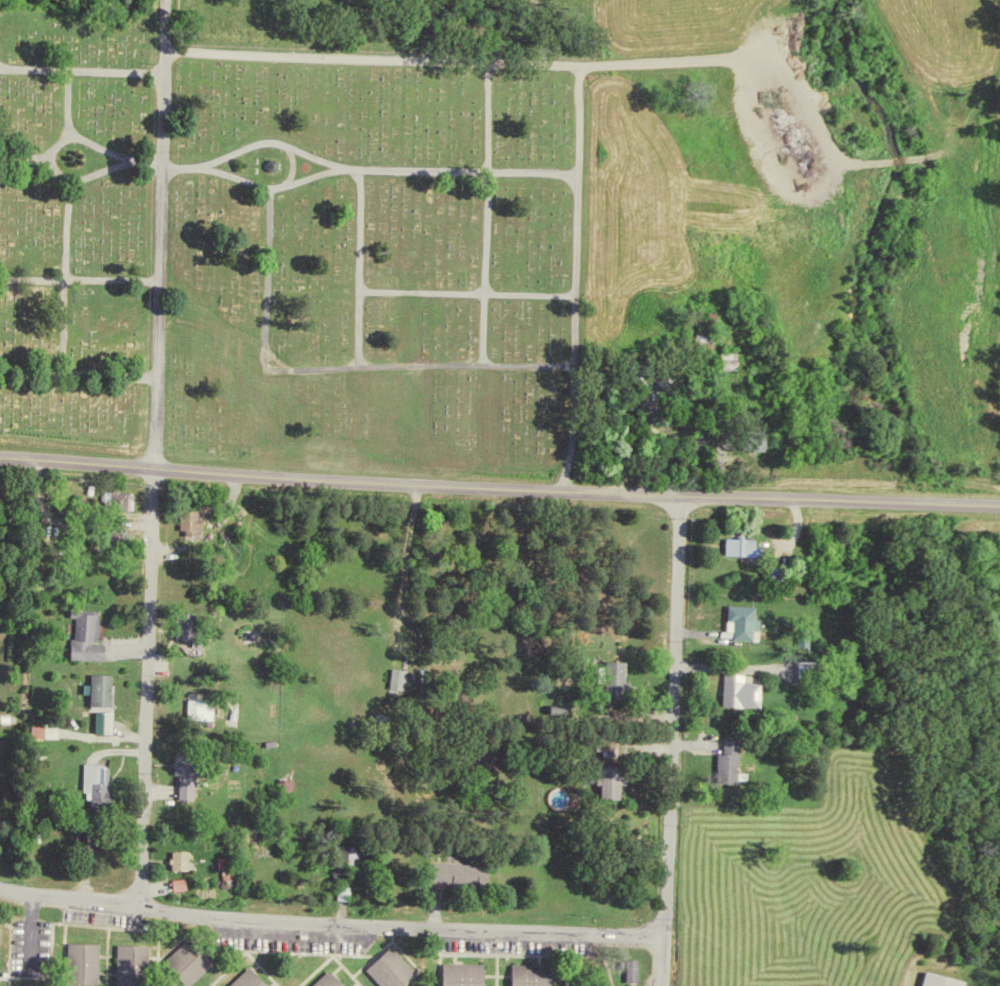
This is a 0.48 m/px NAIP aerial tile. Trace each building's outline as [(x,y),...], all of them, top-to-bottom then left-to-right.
[(744,450),(767,451),(768,425),(745,424),(744,450)] [(137,492),(118,491),(117,508),(136,509),(137,492)] [(201,510),(182,511),(183,536),(202,535),(201,510)] [(726,555),(758,556),(759,539),(727,538),(726,555)] [(755,640),(755,630),(761,630),(762,619),(756,619),(757,606),(728,605),(727,639),(755,640)] [(199,635),(199,612),(179,613),(179,642),(202,641),(202,635),(199,635)] [(101,613),(79,613),(78,639),(73,639),(72,658),(109,659),(109,643),(100,643),(101,613)] [(605,698),(627,699),(628,662),(606,661),(605,698)] [(409,669),(393,669),(392,690),(408,691),(409,669)] [(725,706),(762,707),(763,683),(747,682),(747,674),(726,673),(725,706)] [(113,707),(113,675),(92,674),(92,706),(113,707)] [(217,720),(218,700),(191,700),(190,720),(217,720)] [(115,711),(98,711),(98,733),(114,733),(115,711)] [(76,737),(76,730),(62,730),(62,726),(34,726),(34,738),(76,737)] [(719,753),(718,783),(740,783),(740,740),(726,740),(725,753),(719,753)] [(87,803),(113,803),(114,765),(88,764),(87,803)] [(602,784),(601,799),(622,800),(623,767),(597,766),(597,784),(602,784)] [(297,778),(281,778),(281,791),(297,791),(297,778)] [(119,850),(119,832),(93,833),(94,851),(119,850)] [(200,850),(180,851),(180,869),(200,869),(200,850)] [(227,879),(239,879),(238,856),(227,857),(227,879)] [(463,886),(496,887),(497,864),(464,863),(463,886)] [(179,879),(180,891),(194,889),(193,878),(179,879)] [(8,957),(10,925),(0,925),(0,956),(8,957)] [(186,934),(161,958),(185,984),(210,961),(186,934)] [(65,941),(64,981),(95,982),(96,942),(65,941)] [(114,942),(112,983),(146,984),(148,944),(114,942)] [(364,965),(383,985),(393,985),(411,970),(388,944),(364,965)] [(621,957),(621,980),(635,980),(635,958),(621,957)] [(630,982),(646,982),(646,959),(630,959),(630,982)] [(438,985),(478,985),(479,962),(439,961),(438,985)] [(507,985),(551,985),(552,963),(508,962),(507,985)] [(223,985),(267,985),(246,964),(223,985)] [(304,985),(343,985),(326,967),(304,985)] [(337,968),(320,985),(356,985),(337,968)] [(973,979),(931,971),(928,985),(971,985),(973,979)]
